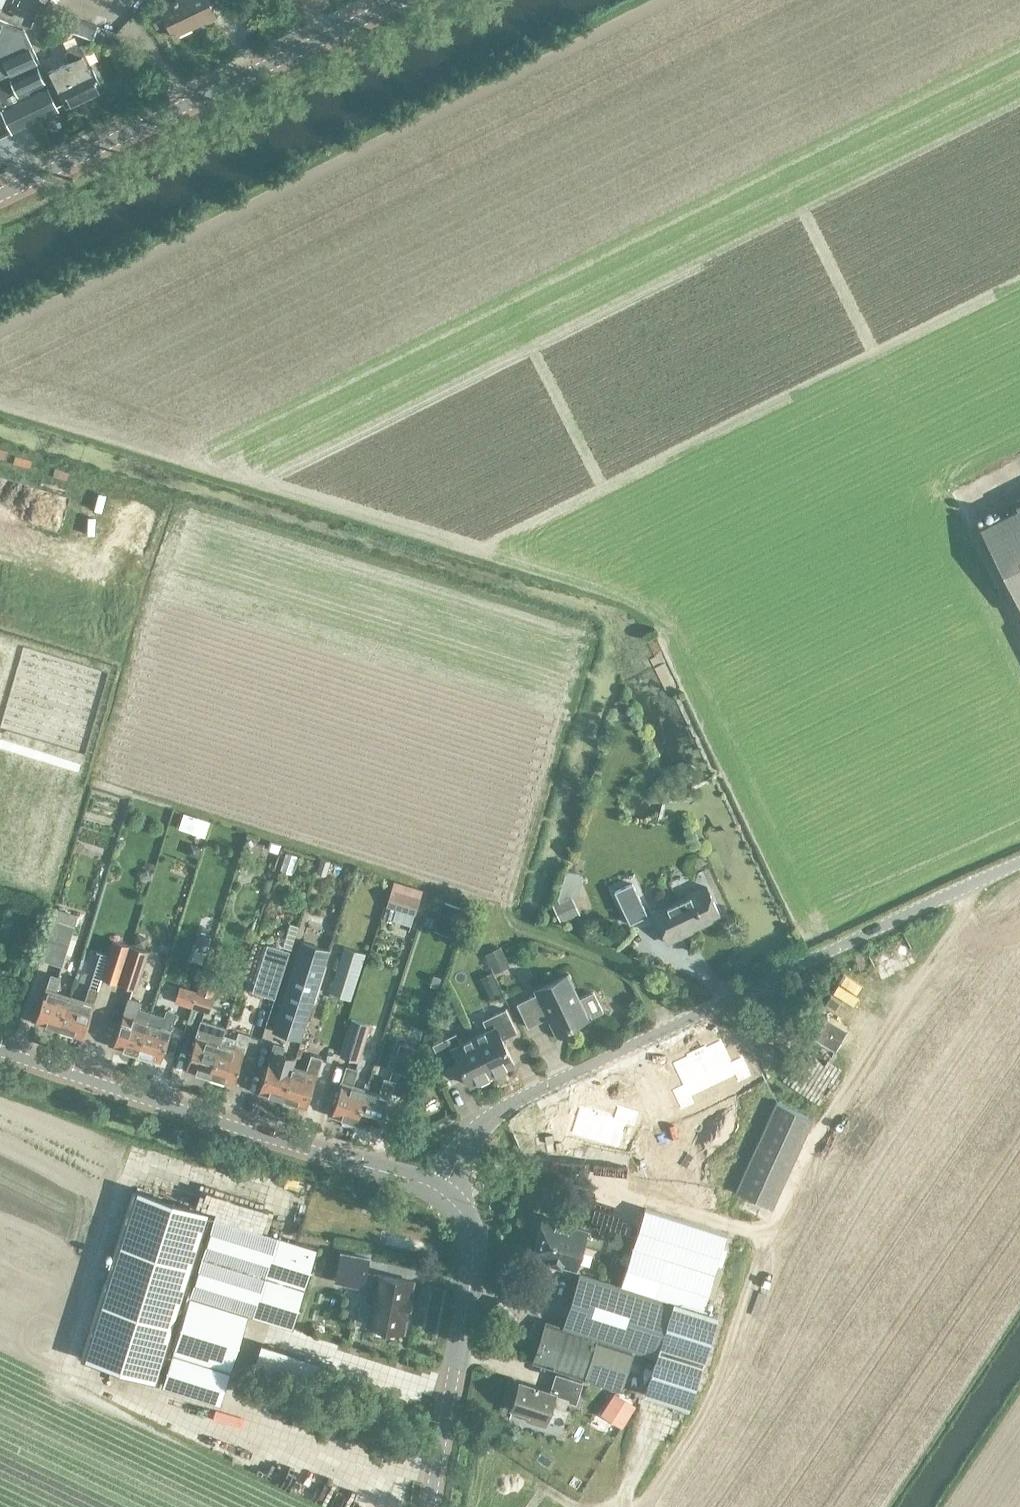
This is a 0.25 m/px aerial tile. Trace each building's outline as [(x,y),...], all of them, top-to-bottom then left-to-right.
[(167,22),(174,36),(216,15),(212,6),(222,1),(222,0),(175,0),(163,6),(162,3),(149,10),(157,27),(167,22)] [(0,18),(0,109),(1,109),(12,131),(57,109),(47,87),(31,95),(28,90),(45,82),(38,66),(41,64),(24,29),(0,18)] [(86,20),(81,35),(94,39),(99,25),(86,20)] [(70,60),(48,71),(53,81),(55,80),(67,104),(102,87),(81,44),(66,51),(70,60)] [(1019,605),(1019,501),(1015,504),(1017,507),(979,526),(1019,605)] [(179,826),(205,835),(210,820),(184,811),(179,826)] [(415,914),(423,890),(394,880),(386,905),(415,914)] [(633,882),(615,890),(630,923),(648,915),(633,882)] [(655,915),(667,941),(692,929),(691,928),(720,914),(707,885),(666,905),(668,909),(655,915)] [(571,895),(554,903),(561,921),(578,915),(571,895)] [(450,903),(441,929),(461,935),(469,909),(450,903)] [(62,965),(70,941),(76,943),(78,935),(72,933),(75,924),(74,924),(77,914),(57,908),(54,917),(53,917),(41,958),(62,965)] [(338,921),(313,914),(304,940),(301,939),(272,1029),(300,1039),(338,921)] [(285,944),(292,946),(298,924),(290,922),(285,944)] [(112,939),(100,977),(118,983),(130,944),(112,939)] [(275,997),(290,950),(267,943),(252,990),(275,997)] [(130,944),(118,983),(135,988),(147,950),(130,944)] [(494,970),(510,963),(502,944),(486,951),(494,970)] [(344,945),(329,992),(351,999),(366,953),(344,945)] [(208,965),(199,991),(197,990),(192,1006),(209,1011),(214,995),(212,995),(220,969),(208,965)] [(492,993),(502,988),(493,971),(483,977),(492,993)] [(60,1027),(70,993),(56,989),(60,976),(51,973),(36,1019),(60,1027)] [(516,1003),(527,1026),(540,1020),(539,1018),(546,1015),(555,1033),(571,1025),(570,1023),(586,1015),(585,1013),(589,1012),(591,1016),(602,1010),(592,991),(578,998),(566,974),(534,990),(536,993),(516,1003)] [(843,1054),(888,985),(871,974),(826,1043),(843,1054)] [(189,975),(185,987),(180,985),(175,1000),(192,1006),(197,990),(199,981),(196,980),(197,978),(189,975)] [(70,993),(60,1027),(84,1035),(98,988),(89,985),(85,998),(70,993)] [(137,1055),(148,1020),(136,1016),(141,1000),(128,996),(113,1044),(124,1047),(123,1051),(137,1055)] [(148,1020),(137,1055),(149,1059),(150,1056),(161,1060),(177,1011),(164,1007),(158,1023),(148,1020)] [(474,1036),(492,1074),(514,1063),(502,1038),(516,1031),(505,1008),(482,1019),(487,1030),(474,1036)] [(339,1054),(359,1061),(370,1023),(351,1017),(339,1054)] [(209,1078),(223,1033),(210,1029),(212,1022),(201,1018),(186,1067),(197,1071),(196,1074),(209,1078)] [(223,1033),(209,1078),(222,1083),(223,1079),(234,1082),(250,1034),(238,1030),(236,1037),(223,1033)] [(492,1074),(474,1036),(460,1043),(455,1033),(432,1044),(443,1067),(457,1060),(469,1085),(492,1074)] [(762,1070),(753,1050),(742,1055),(732,1033),(708,1044),(724,1079),(746,1068),(749,1076),(762,1070)] [(280,1101),(292,1064),(280,1060),(284,1045),(274,1042),(270,1057),(259,1090),(269,1094),(268,1097),(280,1101)] [(415,1076),(423,1049),(400,1042),(391,1068),(415,1076)] [(724,1079),(708,1044),(683,1056),(694,1078),(683,1083),(692,1103),(705,1096),(702,1089),(724,1079)] [(292,1064),(280,1101),(295,1106),(296,1102),(307,1105),(322,1057),(312,1054),(307,1069),(292,1064)] [(354,1124),(366,1087),(352,1083),(357,1068),(346,1065),(331,1113),(342,1116),(341,1120),(354,1124)] [(366,1087),(354,1124),(368,1128),(368,1125),(380,1129),(390,1095),(395,1080),(384,1077),(380,1092),(366,1087)] [(776,1100),(737,1188),(736,1190),(773,1205),(813,1117),(776,1100)] [(617,1145),(624,1120),(631,1123),(635,1109),(614,1103),(611,1114),(576,1104),(569,1131),(617,1145)] [(212,1212),(134,1187),(81,1357),(159,1381),(212,1212)] [(706,1307),(727,1228),(643,1206),(623,1281),(578,1269),(564,1322),(545,1316),(534,1359),(623,1383),(628,1364),(641,1367),(645,1350),(655,1353),(645,1390),(693,1403),(718,1310),(706,1307)] [(249,1312),(293,1326),(317,1248),(214,1215),(162,1384),(220,1402),(249,1312)] [(606,1249),(609,1237),(609,1236),(588,1230),(544,1217),(540,1232),(538,1231),(534,1245),(536,1245),(533,1254),(577,1267),(584,1242),(606,1249)] [(627,1246),(630,1232),(617,1229),(613,1242),(627,1246)] [(393,1334),(394,1329),(403,1331),(413,1281),(366,1272),(369,1258),(341,1253),(335,1280),(368,1286),(366,1297),(368,1301),(372,1302),(368,1324),(377,1326),(376,1331),(393,1334)] [(263,1342),(259,1357),(293,1366),(297,1352),(263,1342)] [(551,1390),(520,1381),(512,1407),(528,1412),(526,1417),(545,1423),(551,1404),(564,1408),(567,1399),(576,1401),(582,1381),(556,1373),(551,1390)] [(610,1442),(632,1404),(610,1391),(588,1429),(610,1442)]
